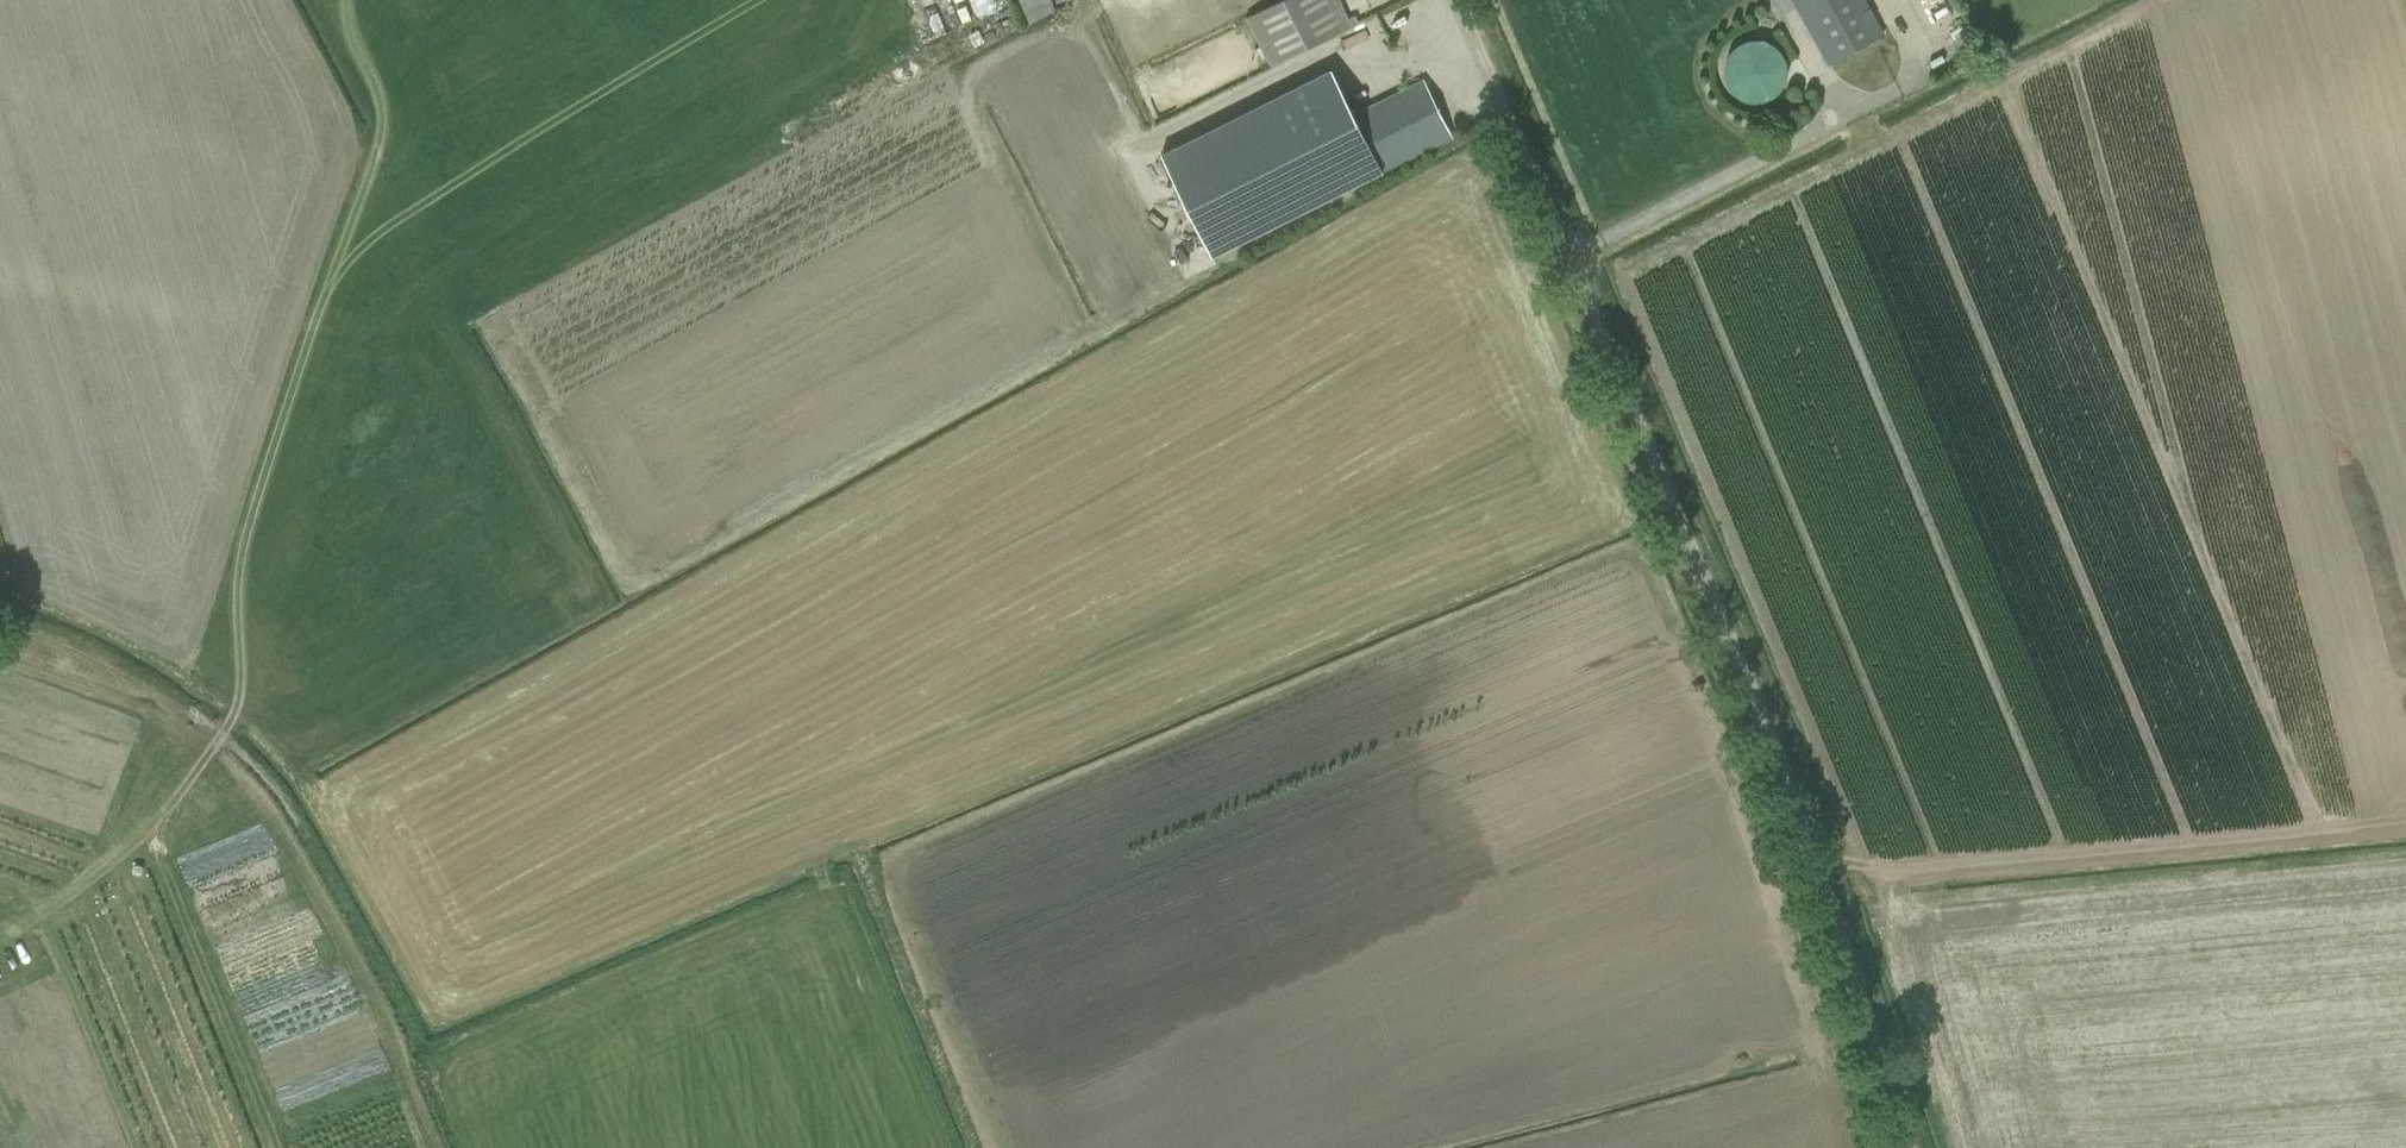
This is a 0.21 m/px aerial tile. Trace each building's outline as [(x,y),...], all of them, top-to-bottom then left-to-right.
[(979,16),(1007,6),(1005,0),(973,0),(979,16)] [(1246,17),(1269,65),(1348,25),(1338,0),(1280,0),(1246,17)] [(1827,65),(1884,34),(1865,0),(1790,0),(1827,65)] [(1739,105),(1788,85),(1768,36),(1719,56),(1739,105)] [(1292,88),(1161,154),(1213,256),(1450,137),(1422,81),(1355,114),(1362,130),(1322,150),(1292,88)]
